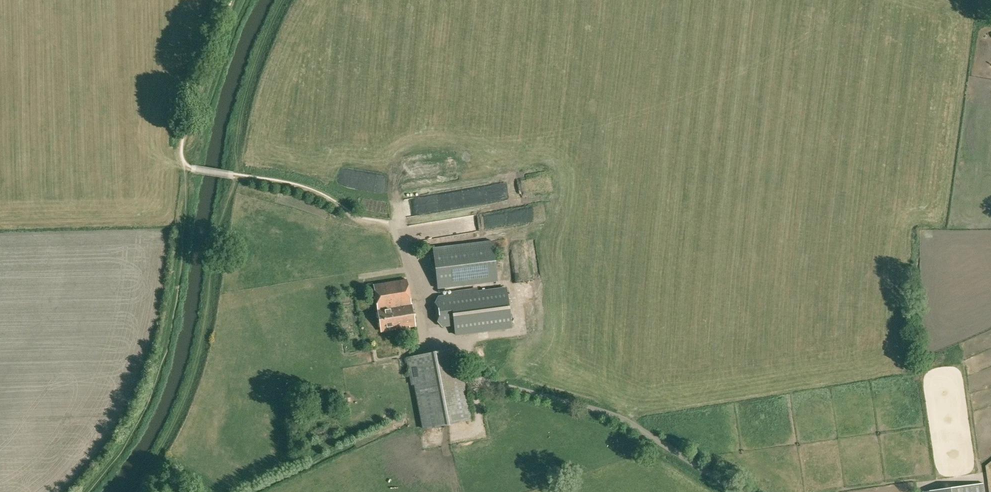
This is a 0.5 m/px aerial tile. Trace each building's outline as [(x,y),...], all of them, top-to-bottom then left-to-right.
[(421,213),(455,209),(453,195),(419,199),(421,213)] [(492,241),(433,248),(438,289),(497,281),(492,241)] [(415,326),(414,324),(415,324),(411,304),(407,279),(373,285),(381,330),(410,325),(410,327),(415,326)] [(456,335),(459,334),(511,328),(506,288),(439,297),(442,326),(455,325),(456,335)] [(406,357),(410,378),(415,377),(424,429),(471,420),(457,348),(406,357)] [(983,483),(930,491),(985,491),(983,483)]
